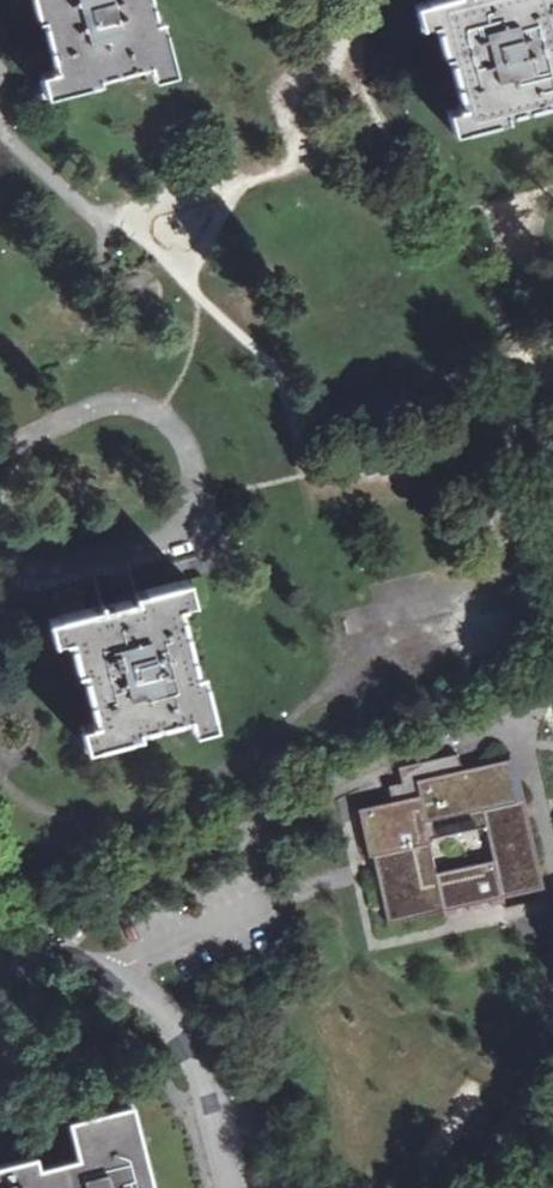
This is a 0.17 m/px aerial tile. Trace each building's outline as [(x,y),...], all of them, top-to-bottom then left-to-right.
[(34,14),(39,12),(53,68),(50,69),(56,92),(97,83),(96,76),(146,63),(147,67),(170,61),(159,19),(153,20),(148,0),(30,0),(34,14)] [(429,26),(431,25),(438,51),(443,49),(458,107),(454,108),(460,132),(503,121),(502,115),(552,102),(552,105),(552,38),(544,0),(423,0),(429,26)] [(134,599),(83,611),(77,587),(53,593),(65,640),(68,639),(76,671),(80,670),(93,720),(90,721),(96,745),(139,735),(137,728),(186,716),(187,719),(211,714),(200,670),(194,671),(177,606),(180,604),(174,582),(132,593),(134,599)] [(402,784),(387,787),(390,801),(361,808),(387,922),(540,886),(522,804),(510,806),(500,762),(452,772),(449,755),(398,766),(402,784)] [(0,1162),(0,1187),(150,1187),(138,1140),(127,1142),(123,1124),(112,1128),(108,1108),(67,1118),(75,1155),(37,1165),(34,1154),(0,1162)]
